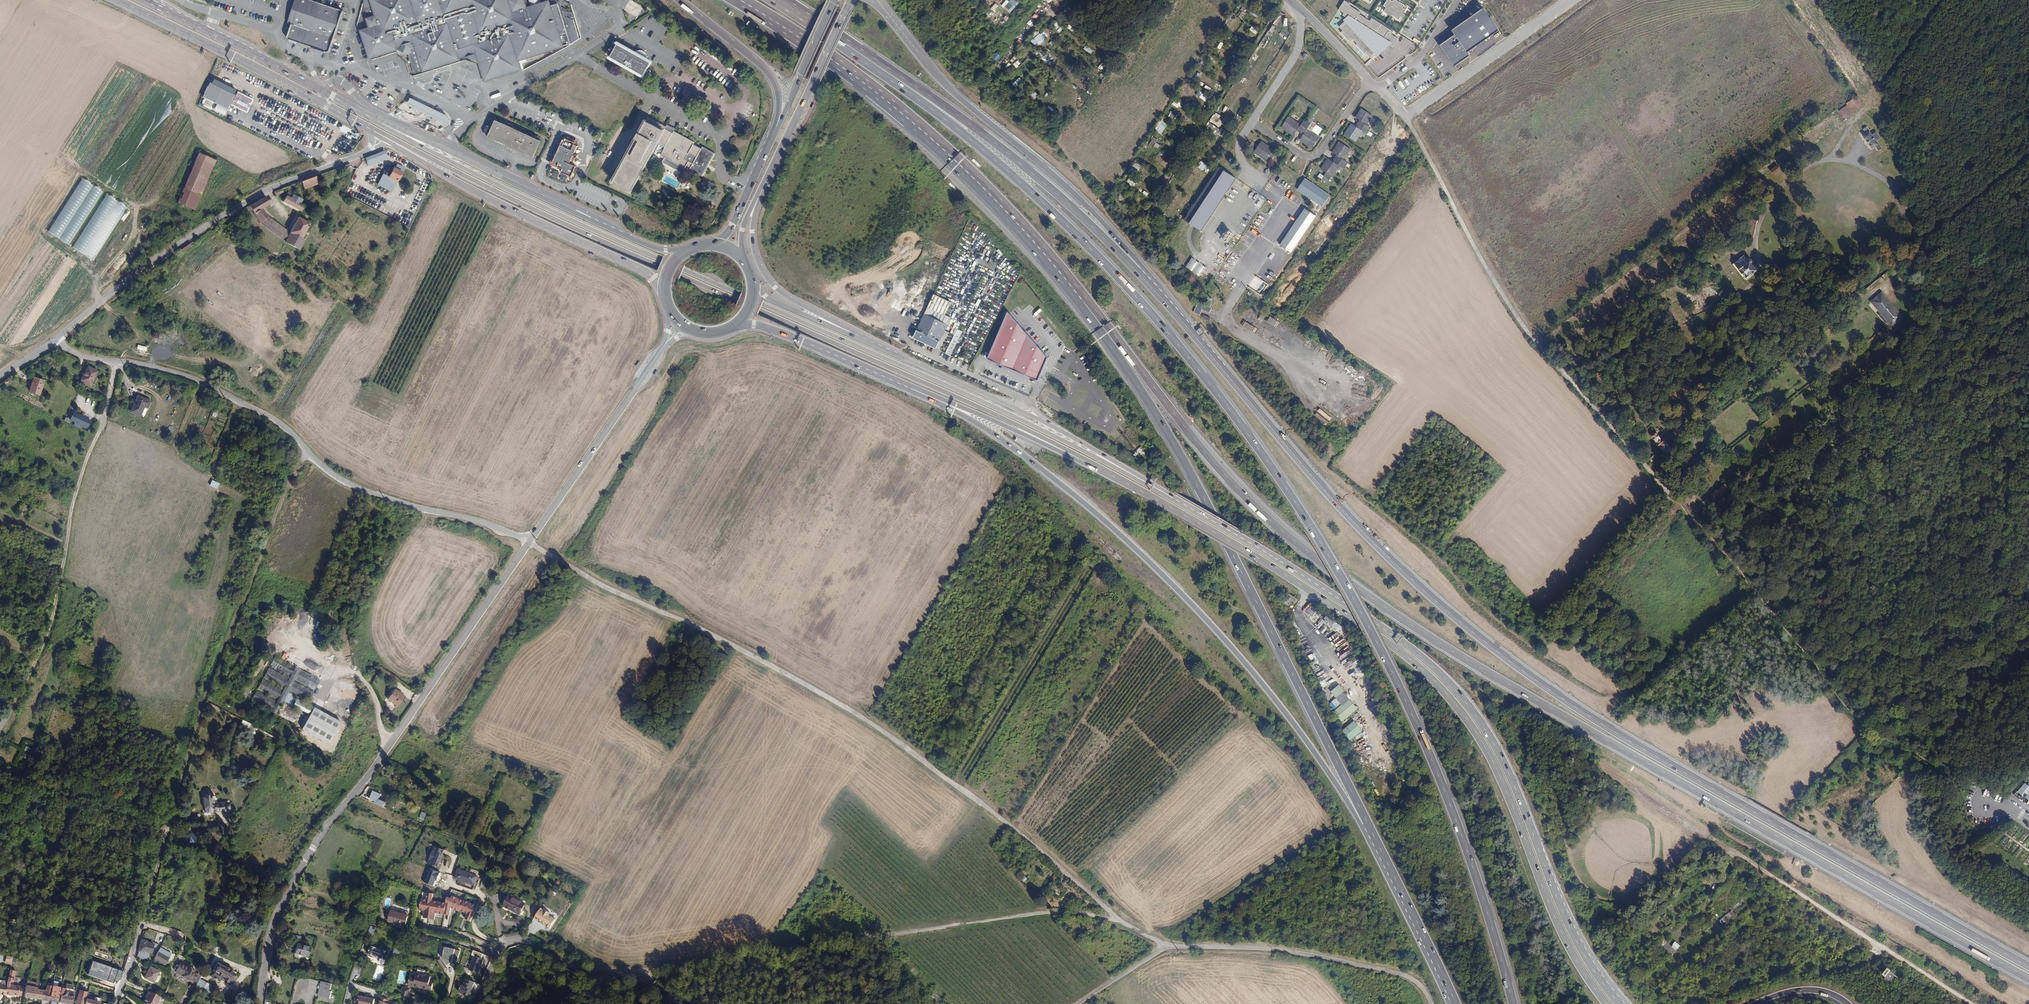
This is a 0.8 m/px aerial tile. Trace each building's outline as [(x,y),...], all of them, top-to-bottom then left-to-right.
[(344,11),(310,0),(296,0),(287,28),(291,29),(288,37),(289,39),(328,52),(330,51),(344,11)] [(526,6),(525,2),(524,0),(371,0),(372,4),(364,7),(368,19),(367,19),(370,28),(361,31),(370,58),(397,49),(396,47),(402,45),(402,44),(413,40),(414,42),(416,48),(412,49),(413,52),(410,53),(409,55),(409,57),(414,73),(459,60),(459,59),(458,57),(463,55),(464,57),(476,53),(485,81),(521,69),(519,61),(563,47),(560,36),(566,34),(577,27),(575,21),(573,20),(567,17),(566,14),(567,12),(567,10),(555,3),(552,4),(548,2),(527,8),(526,6)] [(1394,0),(1387,0),(1382,8),(1385,10),(1383,12),(1390,16),(1398,21),(1399,19),(1401,20),(1404,15),(1403,14),(1407,8),(1401,4),(1402,2),(1400,1),(1399,3),(1398,2),(1397,2),(1398,0),(1395,0),(1394,0)] [(1349,5),(1344,1),(1338,10),(1343,14),(1342,16),(1348,19),(1339,28),(1342,31),(1340,33),(1350,43),(1353,40),(1357,44),(1355,45),(1358,47),(1364,53),(1366,55),(1367,54),(1372,59),(1384,50),(1389,45),(1392,47),(1397,39),(1390,35),(1392,32),(1371,19),(1369,22),(1359,15),(1360,13),(1349,6),(1349,5)] [(1498,29),(1483,8),(1450,31),(1453,35),(1439,45),(1454,67),(1469,56),(1466,51),(1498,29)] [(569,11),(567,12),(566,14),(567,17),(573,20),(574,18),(573,13),(569,11)] [(1037,47),(1048,36),(1043,30),(1031,41),(1037,47)] [(396,47),(397,49),(409,55),(410,53),(413,52),(412,49),(416,48),(414,42),(402,45),(396,47)] [(635,68),(633,71),(637,73),(640,68),(642,65),(645,59),(639,56),(641,53),(632,48),(630,51),(618,44),(614,50),(612,53),(611,55),(635,68)] [(1086,45),(1083,49),(1091,54),(1093,50),(1086,45)] [(609,58),(633,71),(635,68),(611,55),(609,58)] [(233,95),(208,83),(201,97),(225,110),(233,95)] [(1033,91),(1030,96),(1035,99),(1038,94),(1033,91)] [(252,100),(236,92),(230,105),(246,113),(248,108),(246,107),(247,104),(250,105),(252,100)] [(1842,110),(1846,117),(1865,105),(1860,98),(1842,110)] [(1359,120),(1366,125),(1372,115),(1361,108),(1355,117),(1359,120)] [(1171,111),(1167,116),(1173,119),(1176,114),(1171,111)] [(665,148),(662,153),(661,155),(665,157),(663,162),(683,173),(685,170),(689,172),(690,170),(703,176),(715,154),(703,147),(702,149),(694,144),(695,142),(674,131),(676,129),(667,124),(666,127),(649,117),(646,121),(647,121),(640,134),(639,133),(636,139),(637,139),(616,177),(612,175),(610,180),(613,181),(613,182),(630,192),(654,149),(657,143),(665,148)] [(1296,131),(1300,125),(1289,117),(1281,128),(1293,135),(1296,131)] [(488,137),(507,146),(514,149),(533,158),(541,141),(496,120),(488,137)] [(1307,129),(1310,124),(1304,120),(1300,125),(1296,131),(1302,135),(1307,129)] [(1362,131),(1367,134),(1371,128),(1366,125),(1359,120),(1355,126),(1362,131)] [(1156,130),(1161,134),(1167,125),(1163,121),(1156,130)] [(1216,136),(1220,128),(1208,122),(1204,130),(1216,136)] [(434,133),(436,128),(425,123),(422,128),(434,133)] [(1355,126),(1351,123),(1344,134),(1355,142),(1362,131),(1355,126)] [(1876,143),(1880,148),(1883,146),(1877,139),(1882,136),(1877,129),(1874,131),(1873,130),(1871,131),(1867,125),(1864,127),(1867,131),(1864,132),(1874,145),(1876,143)] [(1221,128),(1218,133),(1223,137),(1226,132),(1221,128)] [(1302,135),(1299,140),(1311,148),(1319,137),(1307,129),(1302,135)] [(571,177),(575,167),(569,163),(577,146),(574,144),(575,142),(572,141),(572,143),(570,142),(570,140),(565,138),(564,140),(563,139),(552,162),(557,164),(557,166),(562,168),(561,172),(571,177)] [(1271,157),(1275,151),(1261,141),(1253,152),(1267,162),(1271,157)] [(654,149),(662,153),(665,148),(657,143),(654,149)] [(1336,154),(1343,159),(1349,150),(1338,143),(1332,152),(1336,154)] [(1275,151),(1271,157),(1274,160),(1280,151),(1276,149),(1275,151)] [(387,158),(384,150),(364,158),(367,166),(387,158)] [(176,202),(194,210),(214,161),(196,153),(176,202)] [(1339,166),(1344,169),(1348,162),(1343,159),(1336,154),(1332,161),(1339,166)] [(1332,161),(1328,158),(1321,168),(1332,176),(1339,166),(1332,161)] [(1134,163),(1128,172),(1133,175),(1139,167),(1134,163)] [(1775,164),(1771,168),(1774,172),(1779,169),(1775,164)] [(396,181),(400,172),(394,168),(391,167),(386,177),(396,181)] [(1184,222),(1200,233),(1235,179),(1219,168),(1184,222)] [(391,192),(396,181),(386,177),(382,174),(376,185),(391,192)] [(317,185),(314,177),(300,183),(304,190),(317,185)] [(1304,179),(1297,190),(1322,207),(1330,196),(1304,179)] [(101,192),(81,180),(47,232),(69,245),(101,192)] [(289,198),(285,196),(281,202),(301,212),(304,206),(300,204),(302,200),(291,194),(289,198)] [(1288,201),(1299,205),(1301,199),(1291,194),(1288,201)] [(126,208),(105,196),(72,248),(93,261),(126,208)] [(265,196),(248,207),(261,225),(284,241),(284,242),(299,250),(303,240),(301,238),(308,224),(296,217),(288,231),(268,216),(262,210),(270,203),(265,196)] [(1316,217),(1305,209),(1280,246),(1291,254),(1316,217)] [(1751,217),(1746,234),(1753,236),(1758,219),(1751,217)] [(190,242),(179,250),(182,254),(193,246),(190,242)] [(299,256),(309,263),(312,258),(301,251),(300,254),(299,256)] [(1752,261),(1753,259),(1749,257),(1746,254),(1735,261),(1747,277),(1758,269),(1752,261)] [(1186,268),(1201,275),(1206,265),(1191,258),(1186,268)] [(1262,293),(1268,283),(1256,276),(1250,286),(1262,293)] [(1904,315),(1891,299),(1893,298),(1885,289),(1878,295),(1882,300),(1878,303),(1894,323),(1904,315)] [(948,303),(931,295),(926,305),(944,313),(948,303)] [(1194,313),(1200,315),(1203,305),(1197,302),(1194,313)] [(944,313),(926,305),(922,314),(945,325),(948,318),(943,315),(944,313)] [(1209,313),(1212,308),(1205,305),(1203,310),(1209,313)] [(1048,355),(1007,309),(987,357),(1038,379),(1048,355)] [(922,314),(910,340),(932,351),(945,325),(922,314)] [(1275,327),(1279,322),(1271,316),(1267,321),(1275,327)] [(956,329),(945,353),(951,356),(962,331),(956,329)] [(83,375),(80,381),(90,386),(97,372),(87,367),(84,373),(83,372),(81,374),(83,375)] [(33,378),(28,392),(39,395),(43,381),(33,378)] [(150,401),(137,396),(130,411),(140,415),(143,406),(147,408),(150,401)] [(1319,409),(1315,415),(1327,424),(1332,417),(1319,409)] [(82,426),(86,428),(90,421),(72,413),(69,420),(82,426)] [(1666,432),(1659,438),(1654,433),(1650,437),(1662,451),(1666,447),(1663,444),(1671,437),(1666,432)] [(1731,490),(1727,484),(1712,493),(1716,499),(1731,490)] [(24,504),(21,511),(26,514),(29,507),(24,504)] [(1282,600),(1288,605),(1295,596),(1289,592),(1282,600)] [(1304,610),(1311,617),(1316,611),(1309,604),(1304,610)] [(1317,626),(1320,628),(1323,623),(1336,633),(1340,626),(1328,617),(1325,621),(1322,619),(1317,626)] [(251,701),(256,704),(257,703),(276,713),(288,691),(308,702),(313,692),(293,681),(294,680),(314,691),(320,680),(275,656),(270,666),(289,677),(289,678),(269,667),(263,678),(283,689),(282,690),(263,679),(257,689),(277,700),(276,701),(256,690),(251,701)] [(253,674),(255,669),(249,665),(246,670),(253,674)] [(223,672),(219,669),(217,673),(228,679),(230,675),(229,674),(230,671),(225,668),(223,672)] [(1333,711),(1342,722),(1358,710),(1339,685),(1331,692),(1336,698),(1331,702),(1337,709),(1333,711)] [(397,706),(404,696),(394,689),(388,699),(397,706)] [(306,716),(311,706),(296,698),(291,709),(306,716)] [(257,703),(256,704),(275,714),(276,713),(257,703)] [(305,727),(304,730),(328,743),(340,722),(313,707),(303,726),(305,727)] [(251,733),(254,727),(242,720),(239,726),(251,733)] [(1342,730),(1350,741),(1363,731),(1354,720),(1342,730)] [(2024,782),(2017,791),(2022,794),(2020,797),(2024,799),(2025,796),(2028,799),(2028,785),(2024,782)] [(203,792),(202,794),(204,811),(213,811),(214,812),(216,812),(229,811),(228,803),(217,804),(213,801),(216,797),(213,795),(212,791),(209,789),(207,790),(205,790),(203,792)] [(381,794),(374,791),(370,799),(378,802),(381,794)] [(424,820),(427,813),(422,811),(419,818),(424,820)] [(443,849),(433,845),(427,863),(437,867),(443,849)] [(474,885),(478,876),(462,870),(461,871),(458,870),(455,878),(474,885)] [(425,899),(420,898),(418,910),(423,911),(422,918),(434,920),(435,913),(443,914),(444,903),(431,901),(432,894),(426,893),(425,899)] [(446,896),(444,903),(445,904),(444,913),(449,914),(450,907),(458,911),(459,910),(463,900),(458,899),(458,900),(455,899),(455,897),(451,895),(449,897),(446,896)] [(525,904),(509,896),(504,906),(520,914),(525,904)] [(469,902),(463,900),(459,910),(466,913),(465,918),(470,921),(476,906),(474,905),(474,904),(472,903),(471,904),(468,903),(469,902)] [(556,919),(541,909),(534,918),(549,928),(556,919)] [(1732,910),(1720,920),(1723,923),(1735,913),(1732,910)] [(405,926),(408,915),(391,911),(388,922),(405,926)] [(370,925),(368,932),(374,934),(376,927),(370,925)] [(147,940),(141,939),(139,951),(144,952),(144,951),(152,953),(154,944),(147,942),(147,940)] [(1671,945),(1667,941),(1663,946),(1672,955),(1680,946),(1675,941),(1671,945)] [(308,956),(310,946),(297,943),(295,953),(308,956)] [(387,960),(390,952),(371,946),(369,954),(376,956),(377,958),(378,958),(380,958),(387,960)] [(457,962),(459,950),(444,947),(442,958),(441,957),(437,960),(445,971),(455,965),(452,961),(457,962)] [(165,965),(169,957),(158,951),(154,959),(165,965)] [(483,959),(473,956),(468,970),(479,974),(483,959)] [(224,966),(217,963),(213,970),(214,971),(211,976),(219,980),(220,978),(224,981),(224,980),(228,982),(228,983),(230,983),(231,983),(233,979),(235,979),(236,977),(235,975),(236,973),(229,969),(230,967),(225,964),(224,966)] [(188,968),(180,964),(176,971),(189,979),(190,978),(196,982),(200,976),(193,972),(193,970),(188,967),(188,968)] [(154,982),(159,971),(150,967),(144,978),(154,982)] [(1890,985),(1897,977),(1886,968),(1882,974),(1884,977),(1883,979),(1890,985)] [(411,975),(409,981),(408,986),(411,986),(414,987),(414,986),(428,989),(428,992),(431,993),(434,981),(430,980),(431,976),(426,975),(426,976),(416,974),(416,976),(411,975)] [(475,982),(465,978),(462,985),(460,984),(457,992),(470,996),(475,982)] [(210,993),(213,985),(198,979),(195,986),(210,993)] [(404,985),(402,991),(410,992),(411,986),(408,986),(409,981),(407,981),(406,985),(404,985)] [(330,999),(332,991),(330,991),(332,983),(324,982),(321,996),(330,999)] [(337,992),(339,985),(332,983),(330,991),(332,991),(337,992)] [(22,986),(7,984),(5,994),(13,996),(14,994),(21,995),(22,986)] [(107,990),(114,992),(116,986),(109,984),(107,990)] [(45,989),(43,989),(43,990),(41,999),(52,1001),(54,1001),(55,994),(50,993),(51,986),(46,985),(45,989)] [(60,987),(59,994),(61,995),(59,1002),(71,1003),(74,990),(71,989),(72,987),(66,985),(65,988),(61,987),(60,987)] [(41,999),(43,990),(37,989),(37,987),(26,986),(24,996),(41,999)] [(51,986),(50,993),(55,994),(54,1001),(52,1001),(51,1003),(55,1003),(56,1001),(58,1002),(59,1002),(61,995),(59,994),(60,987),(52,986),(51,986)] [(86,992),(79,991),(77,999),(75,999),(74,1002),(76,1003),(83,1003),(86,992)] [(161,997),(150,991),(144,1001),(146,1002),(145,1003),(158,1003),(161,997)] [(402,991),(401,998),(408,1002),(410,992),(402,991)] [(668,996),(679,1003),(680,1001),(669,994),(668,996)] [(357,1003),(374,1003),(375,999),(358,996),(358,1000),(357,1003)]
